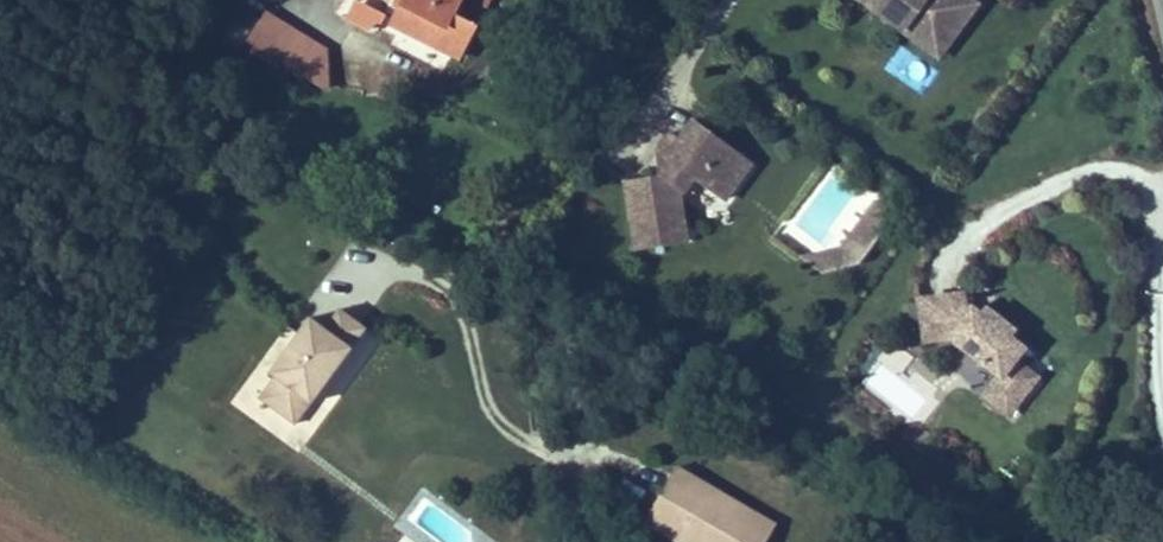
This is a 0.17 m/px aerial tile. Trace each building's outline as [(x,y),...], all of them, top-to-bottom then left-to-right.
[(474,0),(415,0),(401,26),(474,65),(492,30),(466,16),(474,0)] [(492,30),(505,5),(497,0),(474,0),(466,16),(492,30)] [(962,0),(854,0),(906,39),(915,27),(932,39),(926,46),(946,61),(963,37),(957,33),(954,11),(962,0)] [(981,12),(964,0),(962,0),(954,11),(957,33),(963,37),(981,12)] [(926,46),(932,39),(915,27),(906,39),(943,65),(946,61),(926,46)] [(342,62),(283,28),(268,55),(345,100),(342,62)] [(758,169),(700,126),(685,146),(678,140),(664,159),(676,168),(665,183),(632,188),(643,258),(686,251),(682,227),(690,226),(687,205),(701,186),(730,207),(758,169)] [(665,183),(676,168),(664,159),(665,183)] [(870,198),(839,251),(860,264),(891,211),(870,198)] [(694,250),(690,226),(682,227),(686,251),(694,250)] [(913,296),(920,345),(961,340),(972,420),(1027,412),(1013,303),(969,309),(966,289),(913,296)] [(347,398),(388,339),(362,321),(348,341),(332,330),(293,386),(299,390),(314,400),(298,422),(320,437),(347,398)] [(298,422),(314,400),(299,390),(284,412),(298,422)] [(705,469),(672,522),(705,541),(797,541),(798,540),(764,520),(770,510),(705,469)] [(804,530),(770,510),(764,520),(798,540),(804,530)]
